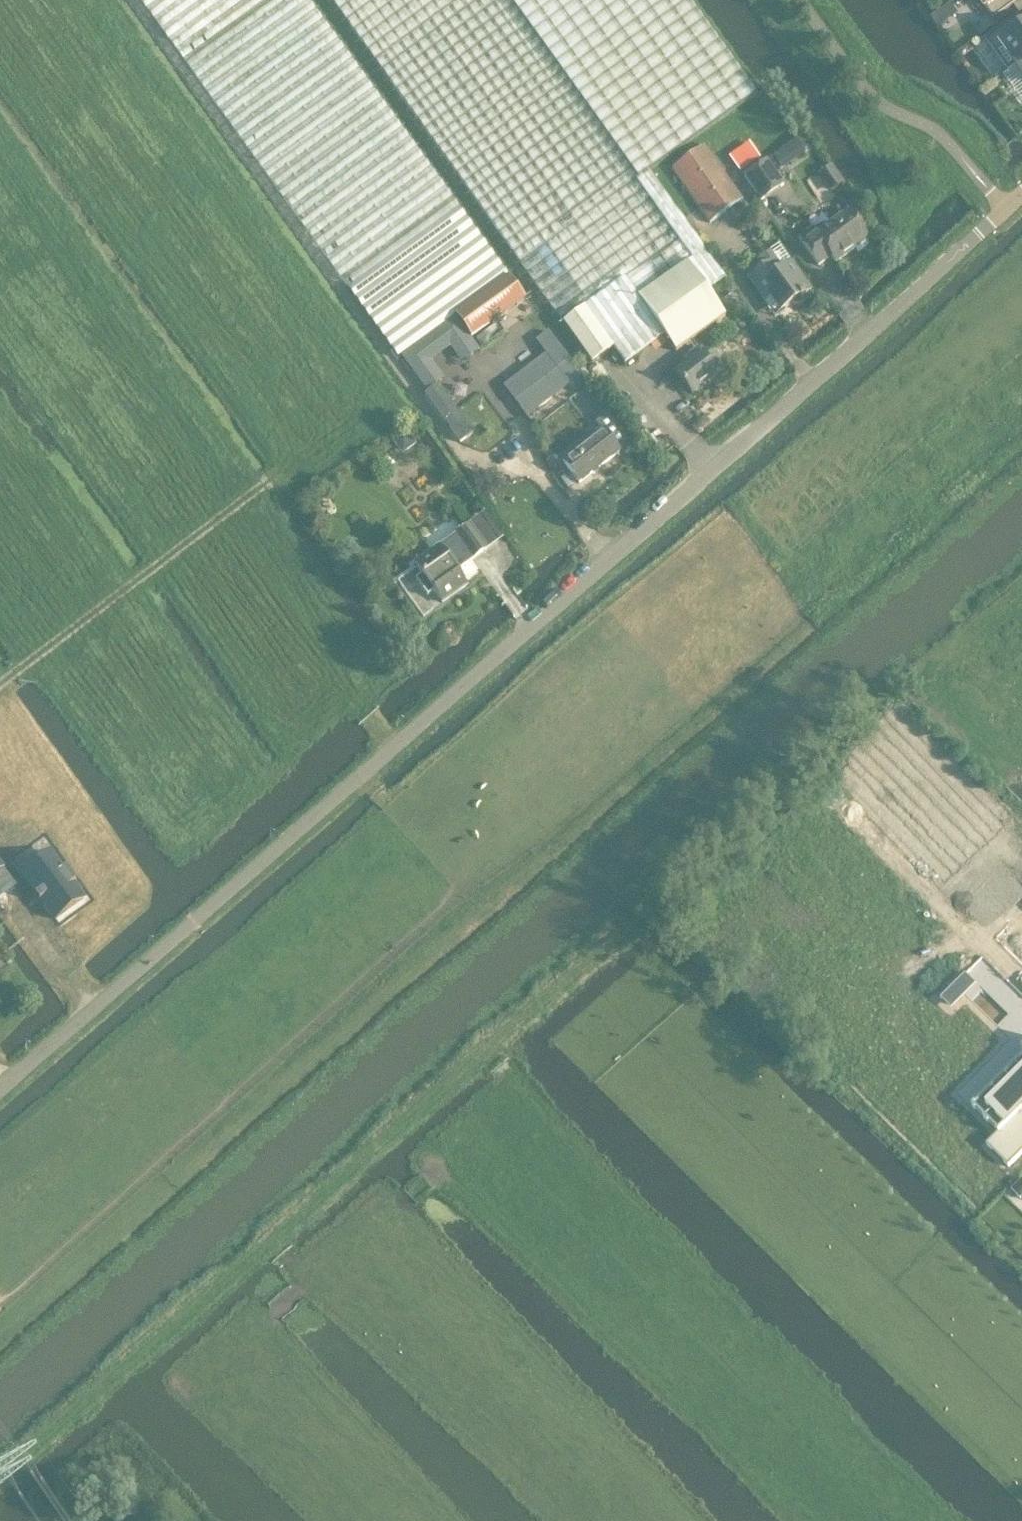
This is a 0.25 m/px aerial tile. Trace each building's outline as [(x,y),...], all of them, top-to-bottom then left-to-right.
[(330,266),(333,269),(348,289),(361,309),(384,339),(394,353),(398,358),(401,356),(455,315),(508,277),(336,41),(307,0),(139,0),(330,266)] [(337,8),(355,32),(382,72),(409,110),(432,142),(457,175),(478,206),(562,324),(563,324),(672,246),(496,0),(331,0),(337,8)] [(672,246),(688,266),(706,292),(715,286),(725,278),(649,172),(756,96),(688,0),(496,0),(672,246)] [(994,20),(1021,0),(979,0),(994,20)] [(940,12),(931,19),(938,29),(948,23),(940,12)] [(1017,67),(1021,63),(1021,14),(986,40),(1009,72),(1017,67)] [(750,145),(730,159),(740,173),(760,159),(750,145)] [(672,170),(710,224),(743,201),(705,147),(672,170)] [(773,155),(782,167),(792,160),(783,148),(773,155)] [(743,176),(761,202),(785,185),(767,160),(743,176)] [(831,194),(843,185),(844,184),(831,165),(817,175),(831,194)] [(836,264),(868,241),(848,213),(817,235),(812,229),(798,239),(818,267),(831,258),(836,264)] [(672,246),(563,324),(592,364),(613,349),(625,365),(664,336),(639,302),(688,266),(672,246)] [(765,303),(775,296),(785,310),(811,291),(792,264),(778,274),(771,264),(749,279),(765,303)] [(688,266),(639,302),(664,336),(676,353),(725,318),(706,292),(688,266)] [(508,277),(455,315),(473,339),(481,333),(525,301),(508,277)] [(455,315),(401,356),(426,388),(439,379),(424,359),(452,338),(467,360),(480,350),(473,339),(455,315)] [(549,358),(506,390),(526,416),(568,384),(574,392),(585,384),(548,335),(538,343),(549,358)] [(692,396),(719,375),(698,349),(688,356),(683,360),(686,364),(674,374),(692,396)] [(599,383),(607,377),(600,368),(592,374),(599,383)] [(425,394),(460,444),(474,434),(438,385),(425,394)] [(563,462),(563,463),(580,484),(620,453),(618,449),(627,442),(607,417),(597,425),(602,431),(563,462)] [(405,430),(391,441),(399,451),(405,452),(415,444),(405,430)] [(468,586),(458,571),(487,551),(469,525),(455,535),(456,536),(440,547),(414,565),(423,577),(417,581),(428,596),(434,592),(442,604),(468,586)] [(50,854),(21,875),(55,920),(84,899),(50,854)] [(941,1000),(941,1001),(944,997),(954,1007),(976,985),(977,986),(982,980),(1014,1012),(1021,1003),(1021,996),(983,957),(941,1000)] [(972,1115),(1000,1143),(1021,1121),(1021,1065),(972,1115)] [(1021,1200),(1021,1199),(1021,1182),(1012,1192),(1021,1200)]
